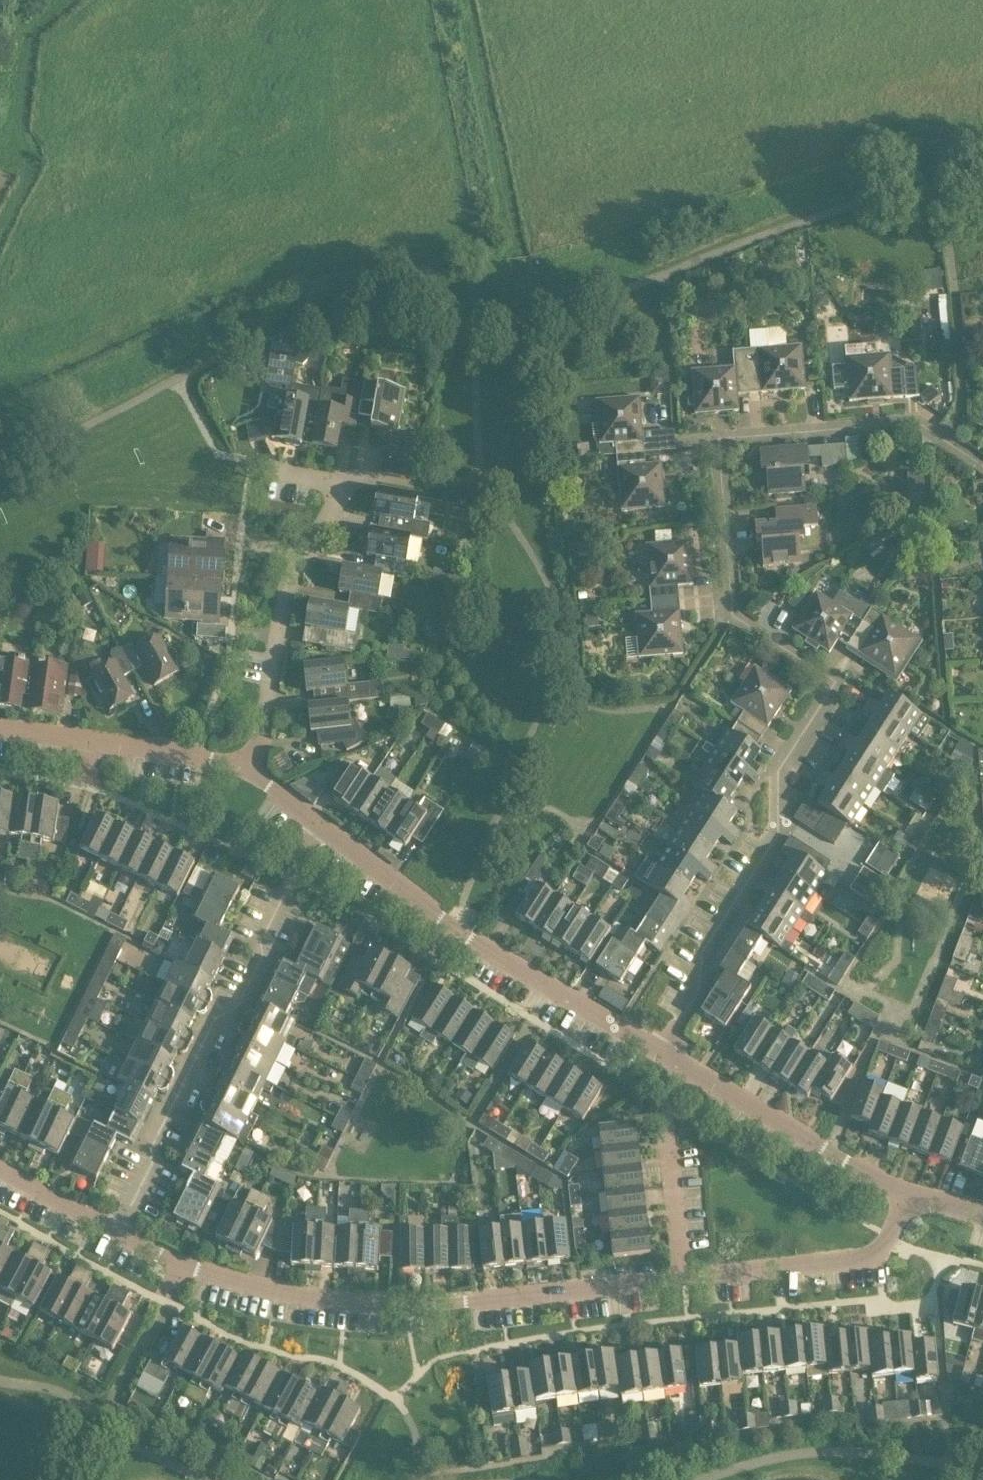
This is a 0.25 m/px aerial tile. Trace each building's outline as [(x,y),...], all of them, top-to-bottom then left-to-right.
[(747,367),(749,395),(805,390),(802,346),(786,348),(785,336),(778,330),(748,333),(750,351),(746,351),(747,367)] [(300,444),(311,445),(321,391),(293,386),(296,366),(304,367),(309,362),(310,352),(273,346),(267,386),(271,386),(267,410),(277,412),(272,438),(285,441),(285,445),(300,447),(300,444)] [(917,397),(915,369),(889,355),(875,356),(874,346),(845,349),(846,367),(832,368),(834,390),(848,389),(849,402),(917,397)] [(688,406),(694,405),(695,415),(739,412),(737,396),(749,395),(747,367),(746,351),(733,352),(734,368),(691,372),(693,398),(687,398),(688,406)] [(341,425),(356,428),(364,384),(344,381),(342,392),(322,388),(312,446),(336,450),(341,425)] [(371,428),(397,433),(405,391),(364,383),(358,416),(372,419),(371,428)] [(615,444),(616,456),(644,453),(640,398),(596,401),(600,445),(615,444)] [(252,423),(256,442),(266,440),(262,421),(252,423)] [(847,466),(846,445),(820,447),(822,468),(847,466)] [(806,449),(759,452),(761,472),(766,472),(768,496),(805,492),(803,469),(808,468),(806,449)] [(644,453),(616,456),(621,512),(665,508),(661,464),(645,465),(644,453)] [(415,481),(418,466),(402,463),(400,478),(415,481)] [(405,537),(410,538),(427,541),(429,526),(413,523),(417,498),(378,491),(374,516),(408,522),(405,537)] [(818,552),(815,508),(775,511),(776,523),(755,525),(756,545),(761,544),(763,568),(800,565),(800,553),(818,552)] [(410,538),(405,537),(371,531),(367,556),(400,562),(398,577),(408,578),(410,563),(406,563),(410,538)] [(169,579),(221,583),(221,569),(216,569),(218,549),(223,549),(223,539),(206,538),(205,547),(171,545),(169,579)] [(646,546),(650,601),(678,599),(677,587),(693,586),(689,542),(646,546)] [(86,571),(96,572),(97,558),(87,557),(86,571)] [(339,592),(373,598),(370,613),(380,614),(382,599),(378,599),(382,574),(343,567),(339,592)] [(220,598),(221,583),(169,579),(167,614),(201,616),(200,626),(218,627),(218,618),(213,617),(215,598),(220,598)] [(838,641),(848,647),(863,624),(816,593),(792,630),(829,654),(838,641)] [(678,599),(650,601),(651,613),(635,615),(639,659),(683,655),(678,599)] [(345,632),(349,609),(310,602),(305,627),(325,631),(322,647),(356,652),(359,634),(345,632)] [(871,610),(863,624),(848,647),(895,678),(919,641),(871,610)] [(121,650),(133,672),(143,666),(154,686),(178,673),(159,637),(136,651),(132,643),(121,650)] [(123,678),(133,672),(121,650),(111,655),(114,662),(90,676),(109,711),(134,697),(123,678)] [(27,696),(32,663),(0,659),(0,706),(19,708),(21,695),(27,696)] [(32,663),(27,696),(34,696),(32,710),(59,714),(66,668),(32,663)] [(343,703),(352,702),(383,699),(381,684),(346,688),(343,663),(304,667),(306,692),(341,689),(343,703)] [(729,719),(737,724),(761,739),(791,691),(754,667),(730,704),(736,708),(729,719)] [(435,695),(414,697),(415,709),(426,708),(435,695)] [(922,733),(913,727),(921,715),(888,695),(880,707),(870,700),(865,707),(909,734),(918,740),(922,733)] [(352,702),(343,703),(308,707),(311,733),(315,732),(317,747),(344,744),(348,752),(366,743),(355,721),(350,721),(348,703),(352,703),(352,702)] [(872,720),(864,732),(897,752),(909,734),(865,707),(861,713),(872,720)] [(674,711),(668,720),(678,726),(683,717),(674,711)] [(421,725),(430,730),(436,720),(428,714),(421,725)] [(436,720),(430,730),(438,736),(445,726),(436,720)] [(672,735),(678,726),(668,720),(657,738),(666,745),(672,735)] [(728,731),(716,750),(759,778),(763,771),(752,764),(760,752),(754,748),(761,739),(737,724),(731,733),(728,731)] [(846,737),(842,743),(885,771),(897,752),(864,732),(857,743),(846,737)] [(894,776),(885,771),(842,743),(838,750),(849,756),(841,768),(874,789),(882,794),(894,776)] [(484,751),(483,751),(473,744),(467,755),(477,761),(484,751)] [(759,778),(716,750),(707,744),(702,751),(712,757),(704,768),(736,789),(744,777),(755,784),(759,778)] [(660,754),(650,748),(645,757),(654,763),(660,754)] [(963,756),(957,765),(967,771),(972,762),(963,756)] [(332,800),(351,812),(372,779),(353,767),(353,768),(343,761),(329,782),(339,788),(332,800)] [(639,765),(634,774),(643,780),(649,771),(639,765)] [(967,771),(957,765),(952,774),(961,780),(967,771)] [(704,768),(692,786),(736,814),(740,808),(729,801),(736,789),(704,768)] [(823,773),(819,779),(862,807),(874,789),(841,768),(834,780),(823,773)] [(378,769),(372,779),(351,812),(369,824),(390,791),(397,781),(378,769)] [(638,789),(643,780),(634,774),(628,783),(638,789)] [(850,826),(862,807),(819,779),(815,786),(825,793),(818,805),(827,811),(847,824),(850,826)] [(311,784),(305,780),(290,787),(302,797),(311,784)] [(703,794),(692,812),(735,839),(739,833),(728,826),(736,814),(692,786),(692,787),(703,794)] [(15,799),(2,797),(3,791),(0,790),(0,835),(10,837),(15,799)] [(369,824),(387,836),(408,803),(390,791),(369,824)] [(940,793),(934,801),(944,807),(949,799),(940,793)] [(18,858),(28,860),(38,796),(30,794),(29,801),(15,799),(10,837),(21,838),(18,858)] [(46,797),(38,796),(28,860),(38,861),(41,841),(66,845),(69,820),(57,818),(59,805),(45,803),(46,797)] [(807,798),(800,808),(820,821),(827,811),(818,805),(807,798)] [(408,803),(387,836),(405,848),(412,838),(422,844),(443,812),(427,801),(420,811),(408,803)] [(938,816),(944,807),(934,801),(929,810),(938,816)] [(616,802),(610,810),(620,816),(625,808),(616,802)] [(814,832),(820,821),(800,808),(794,819),(814,832)] [(614,825),(620,816),(610,810),(605,819),(614,825)] [(841,834),(847,824),(827,811),(820,821),(841,834)] [(692,812),(680,830),(712,851),(720,839),(731,846),(735,839),(692,812)] [(99,859),(116,825),(96,816),(80,849),(99,859)] [(841,834),(820,821),(814,832),(834,845),(841,834)] [(135,835),(116,825),(99,859),(119,869),(135,835)] [(916,829),(911,838),(920,844),(926,835),(916,829)] [(680,830),(668,848),(711,876),(716,869),(705,862),(712,851),(680,830)] [(135,835),(119,869),(139,878),(155,844),(135,835)] [(790,837),(784,848),(804,860),(810,850),(790,837)] [(596,853),(602,844),(592,838),(587,847),(596,853)] [(920,844),(911,838),(905,846),(915,853),(920,844)] [(175,854),(155,844),(139,878),(158,888),(175,854)] [(872,855),(892,868),(893,868),(900,857),(879,844),(872,855)] [(657,866),(689,887),(697,875),(707,882),(711,876),(668,848),(657,866)] [(782,873),(815,894),(822,882),(833,888),(837,882),(824,873),(831,863),(810,850),(804,860),(784,848),(779,855),(790,862),(782,873)] [(175,854),(158,888),(178,897),(194,864),(175,854)] [(892,868),(872,855),(865,865),(885,878),(892,868)] [(540,857),(526,879),(518,890),(529,896),(515,917),(534,929),(555,896),(537,885),(544,874),(542,868),(547,861),(540,857)] [(586,869),(594,875),(601,864),(592,859),(586,869)] [(645,885),(662,896),(662,895),(688,912),(692,906),(682,899),(689,887),(657,866),(647,859),(635,878),(645,885)] [(601,864),(594,875),(603,880),(609,870),(601,864)] [(863,868),(856,879),(877,892),(883,881),(863,868)] [(764,878),(760,885),(803,912),(815,894),(782,873),(775,885),(764,878)] [(184,895),(200,903),(226,916),(240,889),(213,876),(204,894),(188,886),(184,895)] [(628,882),(623,878),(619,876),(612,886),(621,892),(628,882)] [(877,892),(856,879),(849,890),(870,903),(877,892)] [(766,898),(759,910),(792,930),(799,919),(809,925),(813,919),(803,912),(760,885),(756,891),(766,898)] [(66,904),(75,908),(80,899),(71,894),(66,904)] [(683,920),(688,912),(662,895),(662,896),(646,920),(672,937),(672,936),(671,935),(681,919),(683,920)] [(534,929),(552,941),(573,908),(555,896),(534,929)] [(972,907),(982,912),(982,899),(976,896),(972,907)] [(80,899),(75,908),(85,913),(90,903),(80,899)] [(207,926),(198,944),(225,957),(234,938),(219,931),(226,916),(200,903),(192,919),(207,926)] [(982,913),(982,912),(972,907),(968,918),(979,923),(982,913)] [(552,941),(570,952),(591,919),(573,908),(552,941)] [(737,921),(780,949),(790,955),(794,948),(784,942),(792,930),(759,910),(752,921),(741,915),(737,921)] [(105,923),(114,928),(119,918),(110,913),(105,923)] [(869,916),(863,925),(872,931),(878,922),(869,916)] [(119,918),(114,928),(123,932),(128,923),(119,918)] [(610,931),(591,919),(570,952),(589,964),(610,931)] [(621,927),(612,942),(636,958),(645,945),(659,954),(670,936),(672,937),(646,920),(635,936),(621,927)] [(721,946),(722,947),(747,963),(763,938),(780,949),(737,921),(731,930),(733,931),(723,947),(721,946)] [(867,940),(872,931),(863,925),(857,934),(867,940)] [(303,954),(339,971),(351,946),(342,941),(343,940),(316,927),(303,954)] [(144,942),(153,947),(158,938),(149,933),(144,942)] [(961,937),(957,948),(968,952),(972,941),(961,937)] [(620,984),(636,958),(612,942),(595,968),(620,984)] [(175,965),(175,966),(212,984),(225,957),(198,944),(192,956),(187,953),(180,967),(175,965)] [(110,945),(105,955),(116,961),(121,950),(110,945)] [(725,974),(716,988),(741,1004),(751,989),(736,979),(747,963),(722,947),(711,965),(725,974)] [(964,963),(968,952),(957,948),(952,959),(964,963)] [(360,994),(371,999),(394,954),(387,950),(384,956),(371,949),(365,961),(354,956),(338,988),(358,999),(360,994)] [(845,953),(840,961),(849,968),(855,959),(845,953)] [(281,961),(271,980),(298,993),(306,976),(331,987),(339,971),(303,954),(296,969),(281,961)] [(394,954),(371,999),(381,1005),(378,1009),(399,1020),(415,987),(405,982),(411,970),(398,963),(401,958),(394,954)] [(111,972),(116,961),(105,955),(100,966),(111,972)] [(844,976),(849,968),(840,961),(834,970),(844,976)] [(208,992),(212,984),(175,966),(165,985),(209,1007),(213,999),(211,993),(208,992)] [(820,997),(827,986),(808,974),(801,985),(820,997)] [(945,977),(941,988),(953,992),(957,982),(945,977)] [(271,980),(258,1007),(285,1020),(285,1019),(298,993),(271,980)] [(91,984),(86,994),(97,1000),(102,989),(91,984)] [(426,1042),(454,998),(433,984),(411,1019),(426,1028),(420,1038),(426,1042)] [(165,985),(156,1004),(192,1022),(196,1015),(199,1016),(205,1014),(209,1007),(165,985)] [(835,992),(827,986),(820,997),(828,1003),(835,992)] [(741,1004),(716,988),(700,1013),(725,1029),(741,1004)] [(949,1003),(953,992),(941,988),(937,999),(949,1003)] [(92,1010),(97,1001),(97,1000),(86,994),(81,1005),(92,1010)] [(452,1045),(474,1011),(454,998),(426,1042),(432,1046),(438,1036),(452,1045)] [(156,1004),(146,1024),(190,1045),(194,1038),(192,1032),(189,1030),(192,1022),(156,1004)] [(856,1020),(863,1009),(854,1004),(847,1015),(856,1020)] [(245,1015),(242,1023),(285,1044),(295,1024),(285,1019),(285,1020),(258,1007),(254,1015),(251,1013),(245,1015)] [(870,1014),(863,1009),(856,1020),(873,1031),(879,1018),(870,1014)] [(466,1068),(495,1023),(474,1011),(452,1045),(466,1054),(460,1064),(466,1068)] [(733,1052),(752,1064),(773,1031),(754,1019),(753,1020),(743,1013),(736,1024),(746,1031),(733,1052)] [(930,1017),(926,1028),(937,1033),(942,1022),(930,1017)] [(72,1023),(67,1033),(78,1038),(83,1028),(72,1023)] [(276,1064),(285,1044),(242,1023),(238,1030),(240,1036),(243,1038),(239,1046),(276,1064)] [(495,1023),(466,1068),(472,1072),(479,1062),(493,1071),(515,1037),(495,1023)] [(146,1024),(137,1043),(174,1060),(177,1053),(180,1055),(186,1053),(190,1045),(146,1024)] [(933,1044),(937,1033),(926,1028),(922,1039),(933,1044)] [(752,1064),(770,1075),(791,1042),(796,1034),(787,1029),(782,1037),(773,1031),(752,1064)] [(73,1049),(78,1038),(67,1033),(62,1043),(73,1049)] [(875,1051),(896,1059),(900,1049),(879,1041),(875,1051)] [(770,1075),(788,1087),(809,1054),(791,1042),(770,1075)] [(127,1063),(171,1084),(175,1077),(173,1070),(170,1069),(174,1060),(137,1043),(127,1063)] [(526,1088),(546,1056),(527,1045),(508,1077),(526,1088)] [(226,1054),(223,1062),(266,1083),(276,1064),(239,1046),(235,1053),(232,1052),(226,1054)] [(900,1049),(896,1059),(906,1063),(910,1053),(900,1049)] [(788,1087),(807,1099),(832,1057),(823,1051),(818,1059),(809,1054),(788,1087)] [(564,1067),(546,1056),(526,1088),(545,1099),(564,1067)] [(851,1069),(832,1057),(807,1099),(812,1091),(831,1102),(851,1069)] [(936,1075),(940,1065),(920,1057),(916,1067),(936,1075)] [(266,1083),(223,1062),(219,1069),(221,1075),(224,1077),(220,1084),(257,1102),(266,1083)] [(118,1082),(128,1087),(154,1100),(158,1092),(161,1094),(167,1091),(171,1084),(127,1063),(118,1082)] [(940,1065),(936,1075),(946,1079),(950,1069),(940,1065)] [(564,1111),(583,1079),(564,1067),(545,1099),(564,1111)] [(361,1069),(356,1079),(367,1085),(372,1074),(361,1069)] [(24,1075),(15,1071),(6,1089),(0,1086),(0,1126),(24,1075)] [(19,1137),(35,1103),(24,1098),(33,1079),(24,1075),(0,1126),(0,1136),(4,1137),(6,1131),(19,1137)] [(967,1087),(977,1091),(981,1081),(971,1077),(967,1087)] [(367,1085),(356,1079),(351,1090),(362,1095),(367,1085)] [(602,1090),(583,1079),(564,1111),(582,1122),(602,1090)] [(257,1102),(220,1084),(216,1092),(213,1091),(207,1093),(204,1100),(247,1122),(257,1102)] [(850,1119),(870,1126),(880,1099),(882,1099),(884,1092),(863,1084),(850,1119)] [(128,1087),(115,1113),(141,1126),(154,1100),(128,1087)] [(28,1149),(35,1152),(63,1093),(54,1089),(45,1108),(35,1103),(19,1137),(31,1143),(28,1149)] [(977,1091),(974,1100),(982,1103),(982,1100),(982,1093),(977,1091)] [(72,1098),(63,1093),(35,1152),(43,1156),(46,1150),(58,1156),(74,1121),(64,1116),(72,1098)] [(902,1107),(882,1099),(880,1099),(870,1126),(867,1134),(889,1142),(902,1107)] [(237,1142),(247,1122),(204,1100),(200,1108),(202,1114),(205,1115),(201,1123),(228,1136),(227,1137),(237,1142)] [(922,1115),(902,1107),(889,1142),(909,1149),(922,1115)] [(342,1108),(337,1118),(348,1123),(353,1113),(342,1108)] [(91,1124),(83,1140),(110,1153),(117,1138),(132,1145),(141,1126),(115,1113),(106,1131),(91,1124)] [(929,1157),(942,1122),(922,1115),(909,1149),(929,1157)] [(348,1123),(337,1118),(332,1128),(343,1134),(348,1123)] [(489,1131),(498,1136),(503,1127),(494,1121),(489,1131)] [(962,1130),(942,1122),(929,1157),(949,1165),(962,1130)] [(215,1162),(227,1137),(228,1136),(201,1123),(188,1149),(215,1162)] [(966,1139),(982,1146),(982,1127),(973,1123),(966,1139)] [(600,1150),(638,1146),(635,1124),(598,1128),(600,1150)] [(512,1132),(503,1127),(498,1136),(507,1142),(512,1132)] [(483,1148),(492,1153),(498,1143),(489,1138),(483,1148)] [(966,1139),(956,1168),(982,1178),(982,1146),(966,1139)] [(96,1180),(110,1153),(83,1140),(70,1167),(96,1180)] [(498,1143),(492,1153),(501,1158),(507,1149),(498,1143)] [(535,1159),(541,1150),(533,1145),(527,1154),(535,1159)] [(334,1152),(323,1146),(313,1167),(324,1173),(334,1152)] [(603,1172),(640,1168),(638,1146),(600,1150),(603,1172)] [(194,1176),(186,1191),(213,1204),(221,1188),(206,1180),(215,1162),(188,1149),(179,1168),(194,1176)] [(549,1155),(541,1150),(535,1159),(543,1164),(549,1155)] [(569,1155),(563,1164),(573,1170),(578,1161),(569,1155)] [(573,1170),(563,1164),(558,1173),(567,1179),(573,1170)] [(539,1182),(545,1172),(536,1167),(530,1176),(539,1182)] [(605,1193),(642,1189),(640,1168),(603,1172),(605,1193)] [(545,1172),(539,1182),(547,1187),(553,1178),(545,1172)] [(568,1187),(569,1197),(580,1196),(579,1186),(568,1187)] [(608,1215),(645,1211),(642,1189),(605,1193),(608,1215)] [(233,1253),(261,1195),(252,1190),(243,1209),(232,1203),(216,1238),(228,1244),(225,1250),(233,1253)] [(213,1204),(186,1191),(173,1218),(200,1231),(213,1204)] [(261,1245),(276,1252),(282,1227),(261,1217),(270,1199),(261,1195),(233,1253),(240,1257),(243,1251),(256,1257),(261,1245)] [(580,1196),(569,1197),(571,1208),(581,1206),(580,1196)] [(305,1273),(313,1274),(316,1209),(306,1208),(305,1229),(282,1227),(276,1252),(292,1253),(291,1266),(305,1267),(305,1273)] [(321,1268),(335,1268),(337,1230),(325,1230),(326,1209),(316,1209),(313,1274),(321,1274),(321,1268)] [(348,1275),(356,1276),(359,1211),(349,1211),(348,1231),(337,1230),(335,1268),(348,1269),(348,1275)] [(359,1211),(356,1276),(364,1276),(364,1270),(378,1271),(379,1258),(391,1259),(393,1233),(368,1232),(369,1212),(359,1211)] [(610,1237),(647,1233),(645,1211),(608,1215),(610,1237)] [(441,1229),(425,1229),(425,1270),(449,1270),(449,1217),(441,1218),(441,1229)] [(456,1217),(449,1217),(449,1270),(474,1269),(473,1229),(456,1229),(456,1217)] [(425,1270),(425,1229),(408,1230),(408,1218),(400,1218),(401,1270),(425,1270)] [(544,1225),(548,1262),(570,1260),(566,1222),(544,1225)] [(548,1262),(544,1225),(522,1227),(526,1264),(548,1262)] [(501,1230),(505,1267),(526,1264),(522,1227),(501,1230)] [(6,1229),(0,1240),(0,1283),(15,1255),(5,1250),(14,1233),(6,1229)] [(574,1240),(585,1239),(584,1229),(573,1230),(574,1240)] [(505,1267),(501,1230),(478,1232),(483,1269),(505,1267)] [(647,1233),(610,1237),(613,1258),(650,1254),(647,1233)] [(586,1249),(585,1239),(574,1240),(575,1251),(586,1249)] [(42,1248),(34,1243),(25,1261),(15,1255),(0,1283),(0,1302),(11,1308),(15,1299),(42,1248)] [(42,1248),(15,1299),(34,1309),(52,1275),(41,1269),(51,1252),(42,1248)] [(58,1322),(85,1271),(77,1266),(68,1283),(57,1278),(39,1312),(58,1322)] [(58,1322),(76,1331),(94,1297),(84,1292),(94,1275),(85,1271),(58,1322)] [(76,1331),(94,1341),(121,1290),(113,1285),(104,1303),(94,1297),(76,1331)] [(973,1330),(982,1293),(961,1288),(959,1297),(950,1295),(945,1312),(954,1314),(952,1324),(973,1330)] [(121,1290),(94,1341),(113,1351),(131,1317),(120,1311),(130,1294),(121,1290)] [(982,1293),(973,1330),(970,1341),(982,1345),(982,1294),(982,1293)] [(184,1373),(202,1340),(190,1333),(193,1328),(185,1324),(174,1344),(163,1339),(161,1343),(143,1375),(164,1386),(173,1368),(184,1373)] [(823,1329),(802,1332),(806,1369),(827,1367),(827,1375),(828,1375),(823,1329)] [(824,1329),(823,1329),(828,1375),(850,1372),(846,1335),(825,1337),(824,1329)] [(806,1369),(802,1332),(780,1334),(784,1371),(806,1369)] [(872,1378),(867,1333),(846,1335),(850,1372),(870,1370),(871,1378),(872,1378)] [(868,1333),(867,1333),(872,1378),(893,1376),(889,1339),(878,1340),(877,1333),(868,1334),(868,1333)] [(780,1334),(759,1336),(763,1373),(784,1371),(780,1334)] [(759,1336),(737,1338),(742,1384),(743,1383),(742,1375),(763,1373),(759,1336)] [(911,1336),(889,1339),(893,1376),(914,1374),(915,1382),(916,1382),(911,1336)] [(911,1336),(916,1382),(938,1379),(934,1342),(912,1344),(912,1336),(911,1336)] [(737,1346),(717,1349),(721,1386),(742,1384),(737,1338),(737,1346)] [(184,1397),(193,1401),(224,1344),(217,1341),(214,1346),(202,1340),(184,1373),(194,1379),(184,1397)] [(222,1394),(243,1355),(242,1355),(239,1360),(228,1354),(231,1348),(224,1344),(193,1401),(202,1406),(211,1388),(222,1394)] [(721,1386),(717,1349),(694,1351),(699,1388),(721,1386)] [(680,1351),(658,1354),(664,1391),(686,1388),(680,1351)] [(614,1352),(593,1356),(598,1393),(619,1390),(620,1397),(621,1397),(614,1352)] [(615,1352),(614,1352),(621,1397),(642,1394),(637,1357),(616,1360),(615,1352)] [(658,1354),(637,1357),(642,1394),(664,1391),(658,1354)] [(225,1412),(234,1417),(265,1359),(258,1356),(255,1361),(243,1355),(222,1394),(225,1389),(235,1394),(225,1412)] [(598,1393),(593,1356),(571,1359),(577,1396),(598,1393)] [(262,1409),(281,1375),(269,1369),(272,1363),(265,1359),(234,1417),(243,1421),(252,1403),(262,1409)] [(571,1359),(550,1362),(556,1399),(577,1396),(571,1359)] [(550,1362),(529,1365),(536,1410),(535,1402),(556,1399),(550,1362)] [(529,1373),(509,1376),(514,1413),(536,1410),(529,1365),(528,1365),(529,1373)] [(952,1382),(960,1384),(963,1370),(956,1368),(952,1382)] [(963,1370),(960,1384),(967,1386),(971,1372),(963,1370)] [(263,1432),(272,1437),(303,1380),(296,1376),(293,1382),(281,1375),(262,1409),(273,1414),(263,1432)] [(514,1413),(509,1376),(487,1379),(494,1426),(516,1423),(514,1413)] [(300,1430),(322,1390),(321,1390),(318,1396),(307,1390),(310,1384),(303,1380),(272,1437),(281,1442),(290,1424),(300,1430)] [(294,1442),(313,1452),(344,1395),(337,1391),(334,1397),(322,1390),(300,1430),(294,1442)] [(344,1395),(313,1452),(322,1457),(331,1439),(352,1450),(359,1438),(349,1433),(360,1411),(348,1405),(351,1399),(344,1395)] [(839,1398),(831,1399),(832,1413),(840,1412),(839,1398)] [(832,1413),(831,1399),(823,1399),(824,1414),(832,1413)] [(795,1402),(788,1403),(789,1418),(797,1417),(795,1402)] [(789,1418),(788,1403),(780,1404),(781,1418),(789,1418)] [(896,1404),(898,1420),(911,1419),(910,1404),(910,1403),(896,1404)] [(918,1404),(919,1418),(927,1417),(926,1403),(918,1404)] [(883,1407),(884,1421),(898,1420),(896,1404),(883,1406),(883,1407)] [(910,1404),(911,1419),(919,1418),(918,1404),(910,1404)] [(875,1408),(876,1422),(884,1421),(883,1407),(875,1408)] [(876,1422),(875,1408),(867,1409),(869,1423),(876,1422)] [(753,1415),(746,1416),(747,1430),(755,1429),(753,1415)] [(747,1430),(746,1416),(738,1416),(739,1431),(747,1430)] [(702,1420),(703,1434),(712,1434),(710,1419),(702,1420)] [(696,1421),(688,1421),(690,1436),(698,1435),(696,1421)] [(603,1424),(605,1439),(613,1437),(611,1423),(603,1424)] [(605,1439),(603,1424),(595,1426),(598,1440),(605,1439)] [(647,1426),(649,1440),(657,1439),(655,1425),(647,1426)] [(649,1440),(647,1426),(639,1427),(642,1441),(649,1440)] [(561,1431),(563,1445),(570,1444),(568,1430),(561,1431)] [(563,1445),(561,1431),(553,1432),(555,1446),(563,1445)] [(512,1450),(527,1448),(526,1438),(510,1441),(512,1450)] [(527,1448),(512,1450),(513,1460),(529,1458),(527,1448)]
